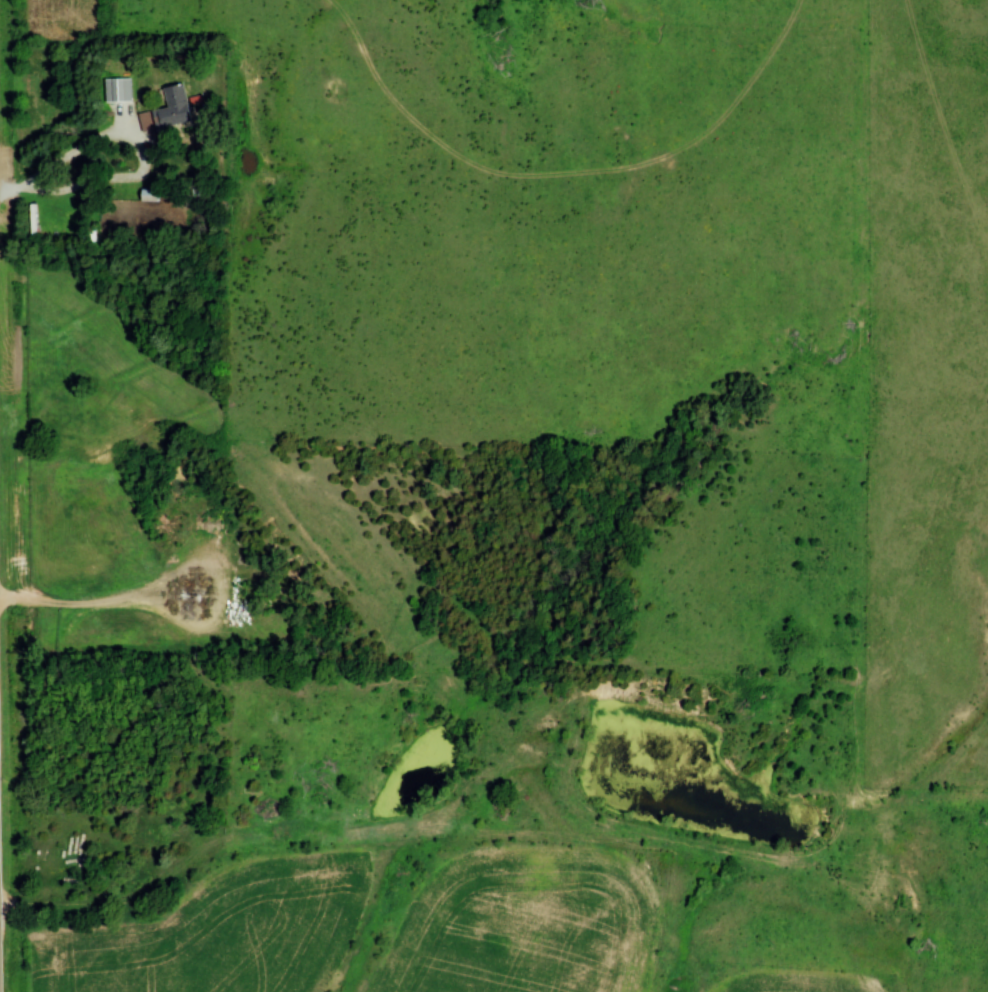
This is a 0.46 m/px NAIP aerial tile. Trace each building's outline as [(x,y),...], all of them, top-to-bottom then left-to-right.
[(140,113),(143,131),(192,123),(185,84),(166,88),(169,108),(140,113)]
